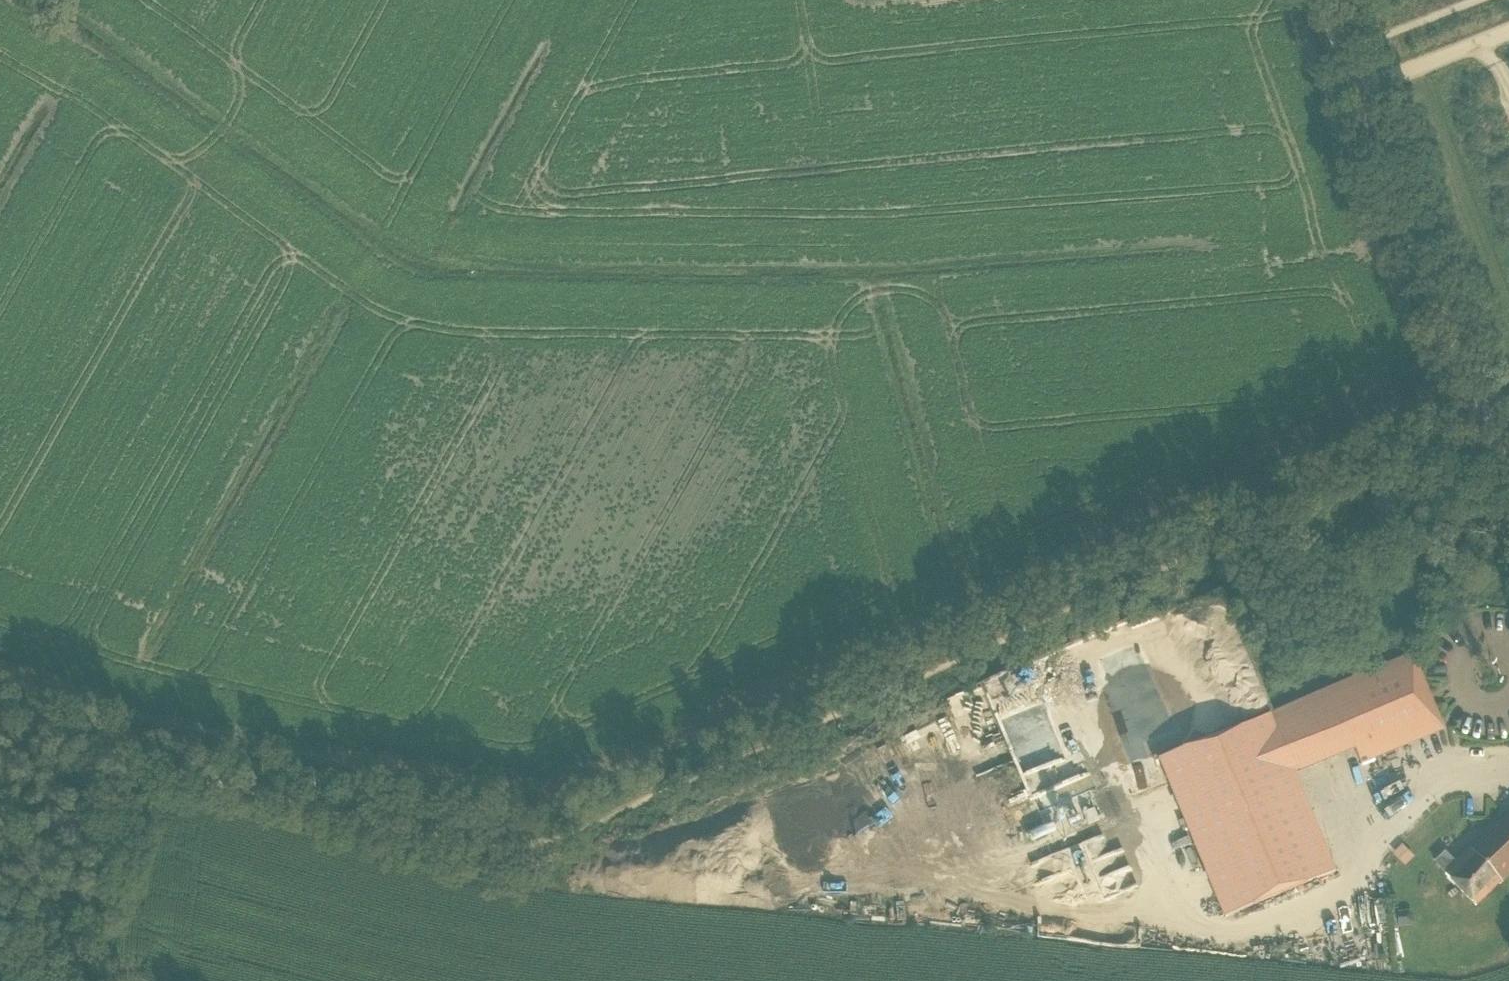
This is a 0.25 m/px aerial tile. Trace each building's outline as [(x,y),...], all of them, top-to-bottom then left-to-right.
[(1085,647),(1124,739),(1171,719),(1132,627),(1085,647)] [(1159,759),(1224,918),(1336,872),(1295,774),(1355,749),(1361,762),(1443,728),(1412,654),(1159,759)] [(1012,773),(1030,815),(1081,793),(1063,752),(1012,773)] [(1094,808),(1083,813),(1088,825),(1099,820),(1094,808)] [(1476,905),(1502,881),(1503,882),(1508,876),(1508,813),(1472,849),(1471,848),(1445,873),(1476,905)] [(1398,844),(1390,853),(1403,865),(1411,856),(1398,844)] [(1408,910),(1397,911),(1398,926),(1412,925),(1414,921),(1412,913),(1408,910)]
